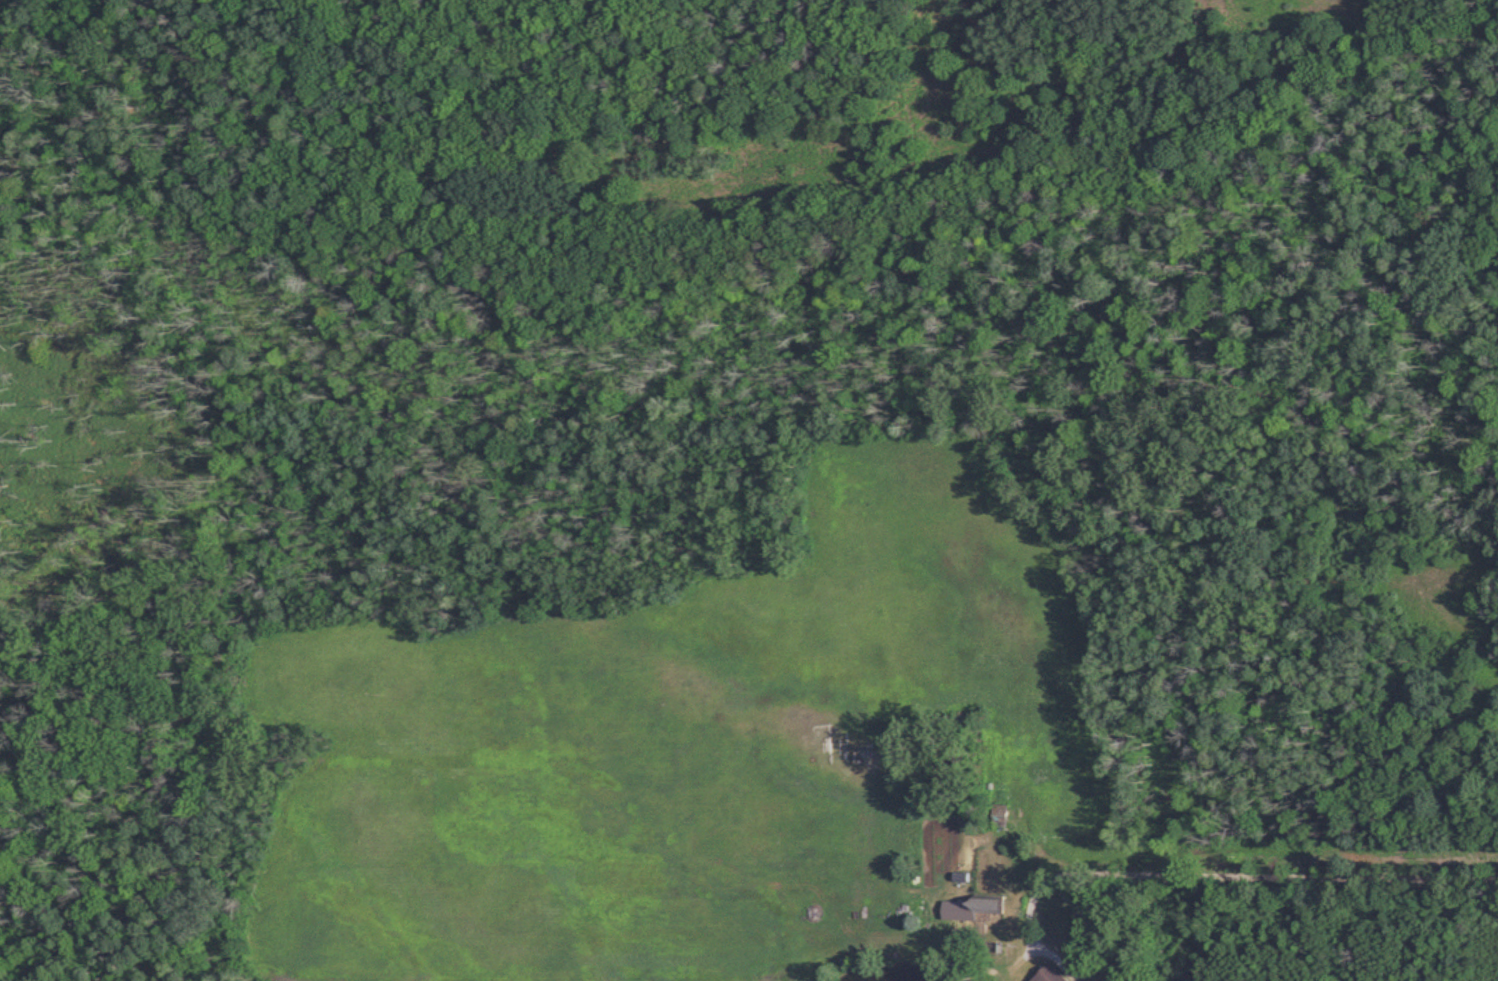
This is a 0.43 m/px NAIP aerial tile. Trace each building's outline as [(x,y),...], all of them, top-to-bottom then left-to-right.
[(945,922),(979,923),(979,915),(1007,916),(1008,903),(946,901),(945,922)] [(1055,964),(1035,980),(1069,980),(1055,964)]
